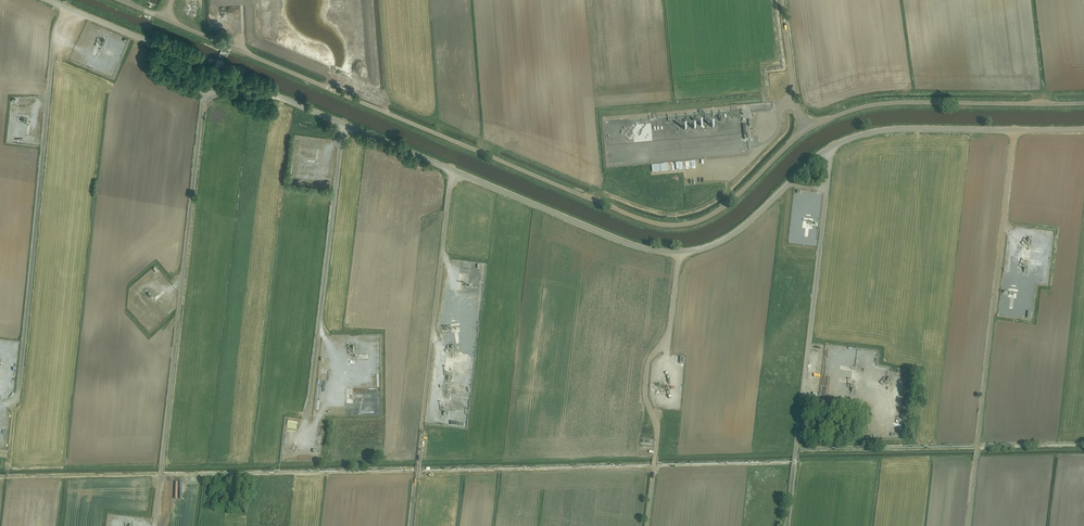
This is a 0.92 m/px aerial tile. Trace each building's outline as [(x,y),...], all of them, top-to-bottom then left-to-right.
[(1020,238),(1022,232),(1012,229),(1010,235),(1014,237),(1011,243),(1015,244),(1013,249),(1018,251),(1022,242),(1017,241),(1019,238),(1020,238)]
